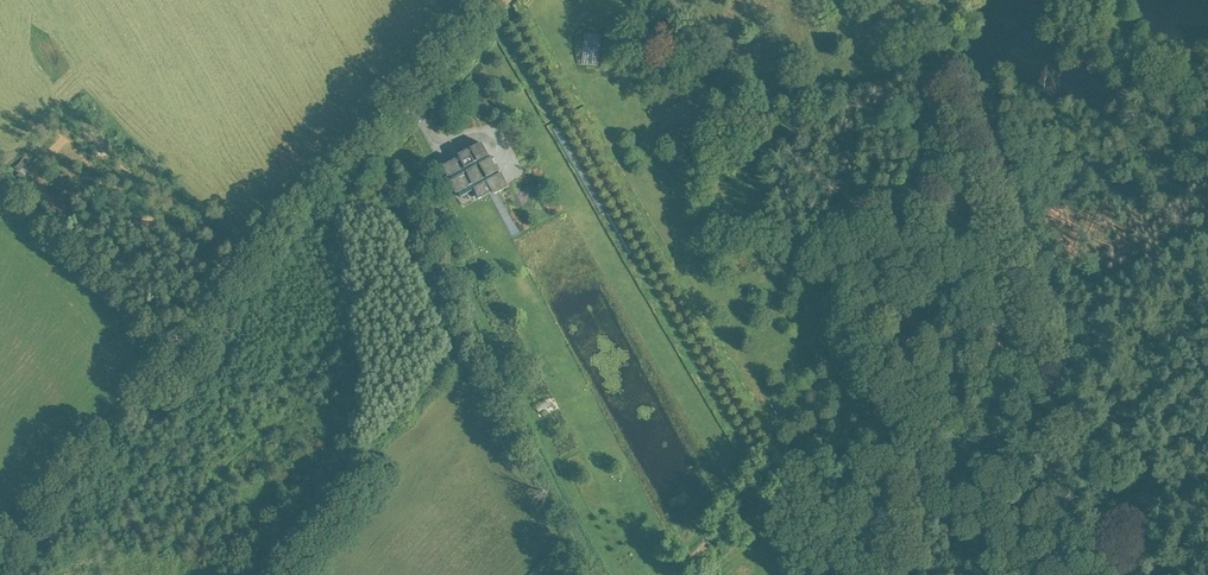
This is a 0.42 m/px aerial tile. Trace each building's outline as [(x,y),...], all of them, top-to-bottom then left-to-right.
[(663,83),(663,84),(663,85),(663,86),(663,87),(664,88),(664,89),(665,90),(665,91),(665,92),(666,93),(666,94),(667,94),(668,95),(668,96),(669,97),(670,97),(673,96),(674,95),(675,95),(676,94),(677,93),(678,93),(678,92),(680,89),(681,88),(681,87),(682,86),(682,85),(682,84),(683,83),(680,81),(679,81),(678,80),(677,79),(676,79),(675,79),(670,78),(669,78),(668,78),(667,78),(666,78),(665,79),(664,79),(663,80),(663,81),(663,82),(663,83)] [(455,160),(454,159),(441,166),(447,176),(449,175),(451,179),(449,181),(454,191),(457,190),(460,198),(474,191),(478,199),(490,193),(485,184),(487,184),(493,194),(508,187),(500,172),(494,176),(493,174),(499,170),(492,156),(488,158),(487,156),(488,156),(484,148),(480,142),(469,148),(470,151),(468,151),(467,149),(457,154),(458,158),(455,160)] [(163,345),(159,341),(155,345),(160,349),(163,345)]
